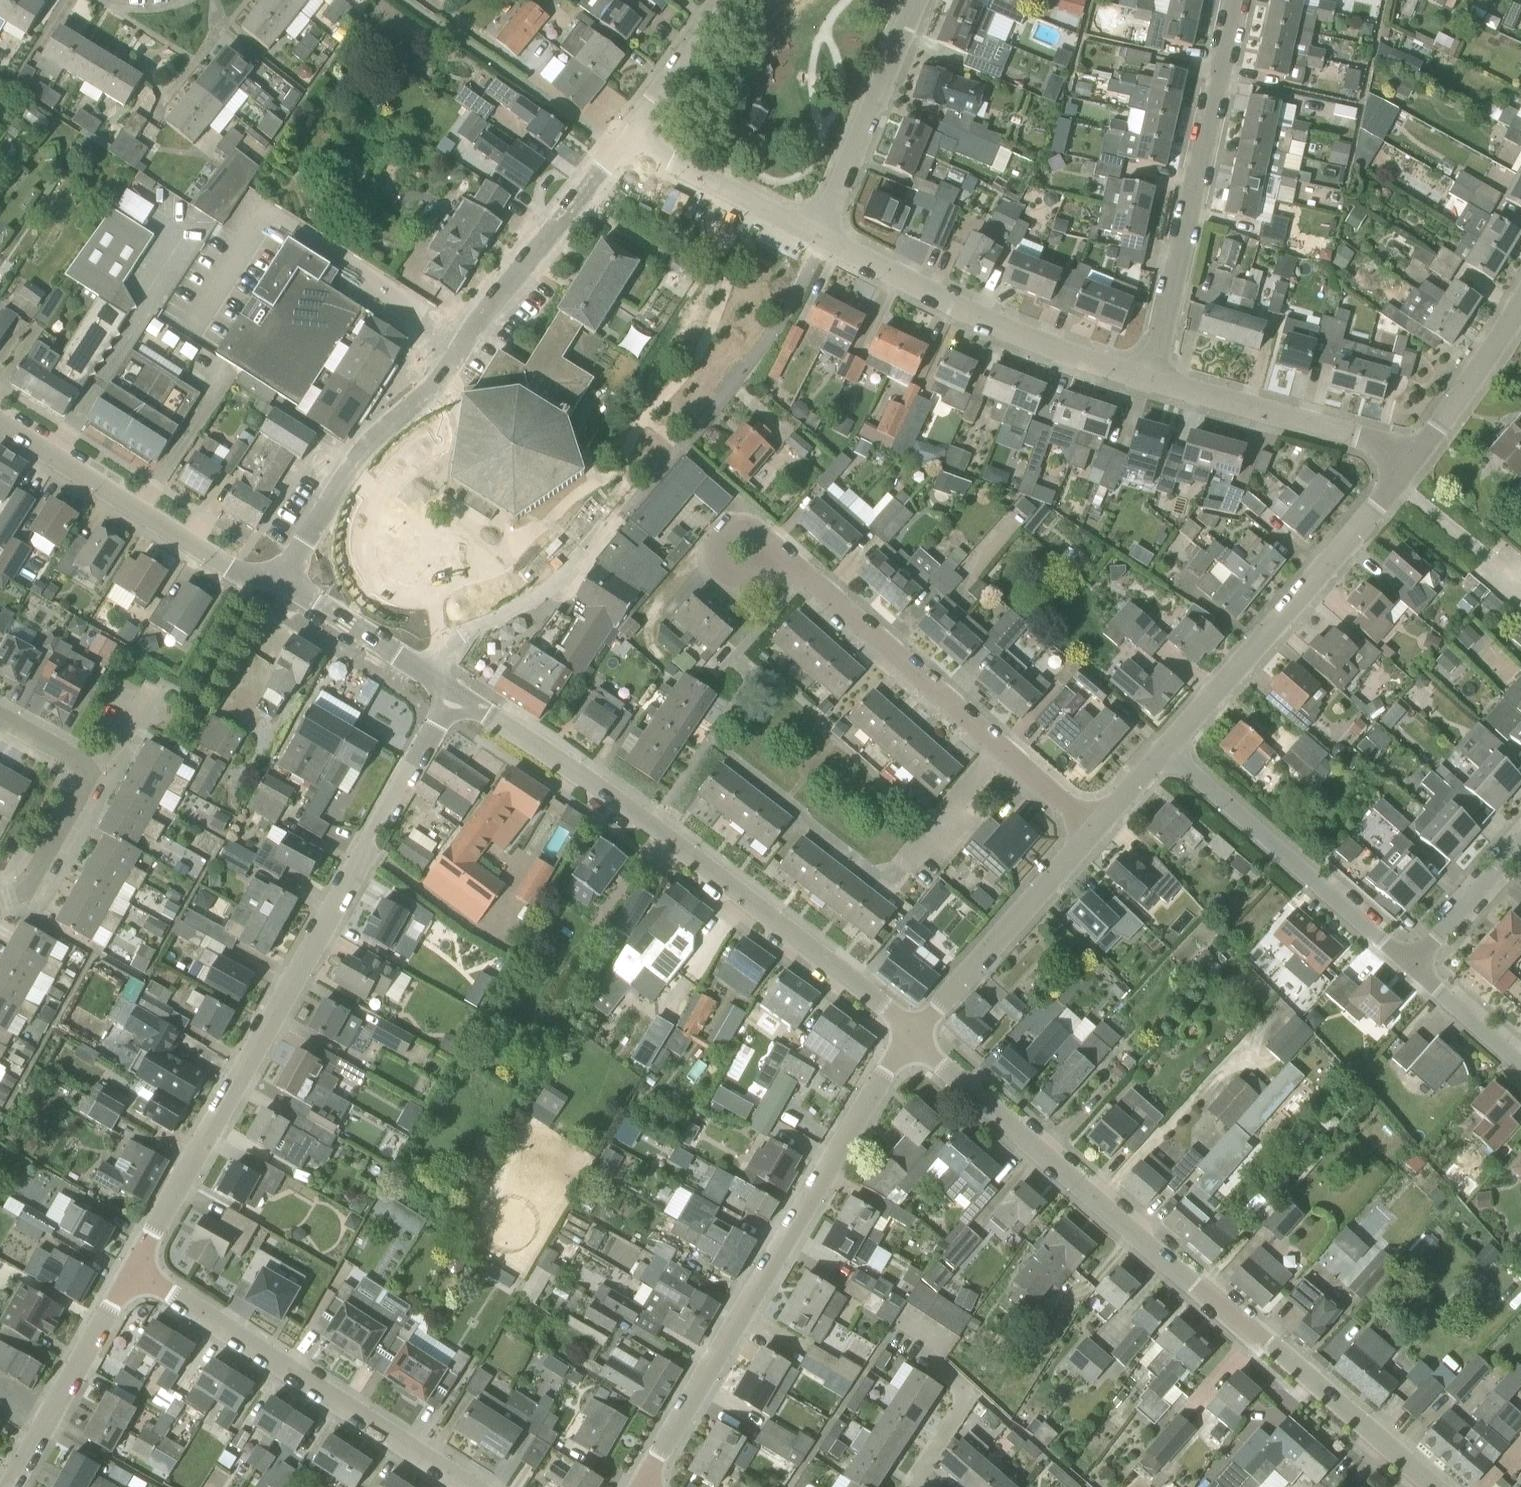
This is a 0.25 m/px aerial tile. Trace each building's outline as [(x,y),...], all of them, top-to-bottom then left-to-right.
[(18,0),(0,0),(0,30),(5,22),(18,0)] [(7,23),(28,36),(46,6),(36,0),(18,0),(5,22),(7,23)] [(285,31),(300,12),(285,0),(266,0),(258,10),(285,31)] [(300,12),(307,4),(319,13),(327,3),(324,0),(285,0),(300,12)] [(327,3),(331,6),(342,15),(350,6),(343,0),(324,0),(327,3)] [(634,0),(600,0),(590,15),(628,42),(637,30),(642,33),(655,15),(634,0)] [(948,20),(987,36),(996,13),(1015,21),(1022,24),(1027,14),(1014,8),(994,0),(993,0),(989,9),(985,7),(973,3),(967,0),(956,0),(955,3),(950,14),(948,20)] [(1014,8),(1018,0),(994,0),(1014,8)] [(1071,14),(1083,17),(1088,0),(1075,0),(1071,14)] [(1137,9),(1153,13),(1169,16),(1199,23),(1199,19),(1204,0),(1155,0),(1155,3),(1139,0),(1138,0),(1137,9)] [(1418,0),(1400,0),(1399,2),(1406,4),(1402,14),(1410,18),(1418,0)] [(1444,8),(1445,6),(1453,9),(1457,0),(1427,0),(1444,8)] [(1272,6),(1268,24),(1298,31),(1303,7),(1273,1),(1272,6)] [(527,2),(517,15),(538,32),(549,19),(527,2)] [(1335,14),(1337,5),(1321,2),(1319,11),(1335,14)] [(1520,14),(1520,7),(1511,3),(1502,26),(1514,31),(1520,14)] [(1478,24),(1487,11),(1477,4),(1468,17),(1478,24)] [(323,16),(335,25),(342,15),(331,6),(323,16)] [(1137,9),(1135,19),(1151,22),(1153,13),(1137,9)] [(243,29),(270,50),(285,31),(258,10),(243,29)] [(1319,11),(1317,20),(1333,24),(1335,14),(1319,11)] [(573,33),(561,48),(563,50),(573,57),(579,62),(584,66),(605,82),(625,56),(614,48),(596,35),(597,34),(602,28),(599,26),(598,26),(581,12),(576,19),(585,26),(577,36),(573,33)] [(538,32),(517,15),(496,40),(518,57),(538,32)] [(1169,16),(1163,41),(1193,48),(1199,23),(1169,16)] [(948,20),(938,43),(964,54),(967,55),(963,65),(999,80),(1004,69),(991,64),(1000,42),(987,36),(948,20)] [(364,22),(359,29),(370,37),(375,30),(364,22)] [(1363,23),(1360,34),(1372,37),(1375,25),(1363,23)] [(1298,31),(1268,24),(1263,47),(1309,58),(1324,61),(1326,52),(1311,48),(1313,38),(1314,34),(1298,31)] [(50,47),(44,56),(64,69),(65,69),(83,40),(77,37),(67,30),(64,29),(62,27),(50,47)] [(1414,39),(1448,55),(1455,41),(1439,33),(1435,42),(1417,33),(1414,39)] [(300,43),(312,52),(320,43),(308,34),(300,43)] [(83,40),(65,69),(85,82),(103,53),(84,41),(83,40)] [(305,62),(312,52),(300,43),(293,53),(305,62)] [(1303,86),(1306,69),(1307,67),(1322,70),(1324,61),(1309,58),(1263,47),(1257,71),(1286,78),(1285,82),(1303,86)] [(213,67),(239,88),(239,89),(250,97),(255,101),(267,111),(269,113),(273,116),(279,108),(273,104),(275,101),(247,78),(248,77),(255,69),(231,50),(228,48),(223,54),(213,67)] [(1394,49),(1388,62),(1401,69),(1407,56),(1394,49)] [(1150,65),(1152,55),(1129,50),(1125,65),(1141,68),(1142,64),(1150,65)] [(1062,51),(1058,64),(1069,68),(1073,55),(1062,51)] [(103,53),(85,82),(106,94),(124,65),(103,53)] [(556,57),(541,76),(582,110),(605,82),(584,66),(579,62),(573,57),(567,65),(556,57)] [(26,91),(38,71),(28,65),(16,85),(26,91)] [(124,65),(106,94),(127,107),(145,78),(124,65)] [(1122,73),(1120,83),(1136,87),(1152,90),(1182,96),(1188,73),(1158,66),(1155,79),(1122,73)] [(198,86),(224,107),(239,89),(239,88),(213,67),(198,86)] [(924,68),(914,99),(933,105),(948,110),(943,123),(970,134),(973,123),(975,118),(976,119),(986,88),(928,69),(924,68)] [(1346,84),(1362,86),(1364,72),(1348,69),(1346,84)] [(1409,99),(1417,85),(1399,76),(1392,90),(1409,99)] [(497,79),(486,93),(507,108),(513,112),(531,125),(529,128),(526,132),(553,151),(568,130),(497,79)] [(45,103),(53,90),(41,83),(33,96),(45,103)] [(1076,95),(1091,99),(1094,87),(1078,83),(1076,95)] [(183,105),(209,126),(224,107),(198,86),(183,105)] [(456,100),(472,112),(487,122),(496,109),(465,86),(456,100)] [(1046,89),(1043,98),(1056,103),(1060,95),(1046,89)] [(62,96),(53,90),(45,103),(54,109),(62,96)] [(1147,113),(1177,120),(1182,96),(1152,90),(1147,113)] [(1247,121),(1309,135),(1311,126),(1294,122),(1298,108),(1282,103),(1252,97),(1247,121)] [(287,98),(282,106),(290,111),(296,104),(287,98)] [(770,110),(768,105),(761,102),(757,103),(756,106),(755,106),(745,125),(759,133),(769,113),(768,113),(770,110)] [(168,124),(194,145),(209,126),(183,105),(168,124)] [(1356,119),(1358,110),(1336,105),(1334,114),(1356,119)] [(1380,122),(1398,130),(1406,114),(1387,105),(1380,122)] [(1498,121),(1510,127),(1520,133),(1520,119),(1516,117),(1519,112),(1507,106),(1502,113),(1498,121)] [(85,129),(92,116),(81,109),(73,121),(85,129)] [(1129,124),(1126,134),(1141,137),(1172,144),(1177,120),(1147,113),(1147,114),(1132,111),(1129,124)] [(123,131),(109,152),(124,161),(136,140),(149,121),(135,112),(123,131)] [(487,122),(472,112),(458,134),(474,145),(488,123),(487,123),(487,122)] [(273,141),(283,125),(269,113),(259,130),(273,141)] [(102,122),(92,116),(85,129),(94,135),(102,122)] [(901,132),(896,144),(935,160),(940,148),(954,154),(955,152),(991,167),(1000,147),(998,147),(985,141),(970,134),(943,123),(942,123),(940,122),(936,132),(906,120),(901,132)] [(1129,124),(1111,120),(1109,130),(1126,134),(1129,124)] [(17,121),(9,130),(16,136),(24,126),(17,121)] [(1307,144),(1309,135),(1247,121),(1241,144),(1287,155),(1289,155),(1292,141),(1307,144)] [(1510,127),(1505,139),(1520,147),(1520,133),(1510,127)] [(232,128),(224,138),(236,147),(244,138),(232,128)] [(250,129),(247,134),(266,149),(270,145),(250,129)] [(1107,139),(1124,143),(1126,134),(1109,130),(1108,136),(1107,139)] [(985,141),(998,147),(1001,140),(1003,136),(988,131),(985,141)] [(545,162),(519,143),(513,151),(487,132),(475,148),(502,167),(498,173),(524,191),(545,162)] [(1169,157),(1172,144),(1141,137),(1126,134),(1124,143),(1107,139),(1108,136),(1105,135),(1100,153),(1121,158),(1166,168),(1169,157)] [(1055,136),(1051,152),(1064,155),(1068,139),(1055,136)] [(216,148),(228,157),(235,149),(236,147),(224,138),(216,148)] [(146,146),(136,140),(124,161),(136,169),(150,149),(146,146)] [(1329,162),(1348,167),(1353,146),(1334,142),(1329,162)] [(56,156),(60,155),(59,144),(47,145),(48,150),(45,150),(47,161),(56,159),(56,156)] [(896,144),(886,167),(913,178),(914,178),(914,177),(917,178),(917,180),(913,189),(924,194),(939,201),(939,200),(949,204),(953,206),(958,197),(961,191),(942,182),(941,184),(940,187),(926,181),(935,160),(896,144)] [(1240,149),(1236,168),(1266,175),(1298,182),(1300,172),(1286,169),(1284,169),(1287,155),(1241,144),(1240,149)] [(1366,171),(1374,157),(1358,147),(1354,165),(1366,171)] [(235,149),(228,157),(190,206),(222,226),(246,188),(259,168),(235,149)] [(1086,174),(1095,175),(1097,164),(1088,163),(1086,174)] [(1122,169),(1097,163),(1097,164),(1095,175),(1109,179),(1119,181),(1122,169)] [(1236,168),(1231,191),(1261,198),(1277,201),(1280,186),(1296,190),(1297,188),(1298,182),(1266,175),(1236,168)] [(1300,172),(1298,182),(1309,184),(1311,175),(1300,172)] [(1459,184),(1496,206),(1502,195),(1462,172),(1456,183),(1459,184)] [(1519,175),(1506,199),(1520,208),(1520,176),(1519,175)] [(1125,182),(1119,181),(1109,179),(1103,203),(1150,214),(1156,189),(1133,184),(1125,182)] [(433,266),(426,277),(456,297),(457,294),(488,247),(493,239),(503,223),(499,220),(497,219),(500,215),(505,207),(506,205),(512,196),(500,189),(488,181),(480,194),(478,196),(474,202),(473,203),(466,199),(453,219),(448,216),(428,248),(439,256),(433,266)] [(1449,194),(1453,196),(1468,204),(1480,211),(1468,232),(1509,256),(1520,236),(1520,233),(1496,218),(1494,217),(1493,218),(1490,217),(1496,206),(1459,184),(1456,183),(1449,194)] [(118,207),(146,224),(157,205),(129,188),(118,207)] [(1256,222),(1261,198),(1231,191),(1226,215),(1256,222)] [(1045,195),(1044,201),(1047,206),(1052,208),(1057,206),(1059,200),(1056,194),(1051,193),(1045,195)] [(911,210),(875,194),(865,218),(892,229),(892,228),(901,232),(911,210)] [(1014,228),(1018,220),(1024,208),(1003,198),(993,218),(1014,228)] [(329,199),(317,217),(335,229),(347,211),(329,199)] [(939,200),(939,201),(929,223),(921,242),(931,246),(941,223),(949,204),(939,200)] [(1103,203),(1098,227),(1098,230),(1099,230),(1113,233),(1125,236),(1122,248),(1146,253),(1149,242),(1150,238),(1145,237),(1150,214),(1103,203)] [(951,233),(961,209),(953,206),(949,204),(941,223),(931,246),(943,251),(951,233)] [(119,331),(131,312),(137,308),(124,284),(155,236),(123,215),(115,210),(114,209),(67,276),(87,288),(102,297),(100,299),(94,309),(62,359),(54,372),(60,375),(42,403),(65,417),(82,391),(89,377),(96,374),(94,370),(98,364),(105,361),(103,357),(105,351),(112,348),(111,344),(113,339),(121,335),(119,331)] [(1355,209),(1346,222),(1358,230),(1367,217),(1355,209)] [(1263,224),(1259,239),(1285,244),(1289,223),(1290,220),(1273,216),(1271,225),(1263,224)] [(1052,230),(1066,235),(1070,223),(1056,218),(1052,230)] [(1030,225),(1018,220),(1014,228),(1015,229),(1009,241),(1019,246),(1030,225)] [(1097,237),(1099,230),(1098,230),(1098,227),(1092,226),(1089,240),(1095,241),(1096,236),(1097,237)] [(1052,232),(1048,244),(1054,245),(1059,247),(1063,236),(1052,232)] [(1468,233),(1461,244),(1474,251),(1467,262),(1468,263),(1467,265),(1494,281),(1509,256),(1468,232),(1468,233)] [(974,236),(958,269),(988,283),(1000,255),(1003,250),(1000,249),(992,245),(993,244),(974,236)] [(593,257),(631,280),(641,264),(604,240),(593,257)] [(1226,240),(1219,264),(1235,269),(1242,245),(1226,240)] [(217,355),(300,407),(298,411),(311,419),(310,420),(322,427),(325,429),(342,439),(369,397),(372,399),(408,342),(404,339),(403,334),(397,335),(384,326),(382,320),(322,282),(332,268),(312,256),(289,241),(280,256),(217,355)] [(1084,253),(1087,244),(1081,242),(1078,251),(1084,253)] [(1116,259),(1118,249),(1107,247),(1106,252),(1111,258),(1116,259)] [(1442,247),(1436,257),(1457,270),(1464,260),(1455,255),(1442,247)] [(1122,248),(1119,260),(1118,267),(1128,269),(1130,262),(1144,265),(1146,253),(1122,248)] [(1354,254),(1343,248),(1334,264),(1344,270),(1354,254)] [(1322,254),(1321,260),(1330,262),(1332,252),(1326,251),(1322,254)] [(1013,252),(1003,283),(1027,292),(1039,262),(1013,252)] [(1274,276),(1291,281),(1298,259),(1281,254),(1274,276)] [(583,274),(620,297),(631,280),(593,257),(583,274)] [(693,285),(700,273),(675,257),(668,268),(693,285)] [(1457,270),(1436,257),(1430,268),(1450,282),(1457,270)] [(1039,262),(1027,292),(1043,299),(1049,301),(1047,306),(1048,306),(1061,311),(1070,289),(1058,284),(1062,274),(1063,271),(1039,262)] [(1080,264),(1077,272),(1061,311),(1075,317),(1077,312),(1098,321),(1110,291),(1087,282),(1092,269),(1080,264)] [(1248,283),(1229,342),(1259,351),(1266,325),(1251,320),(1252,315),(1261,287),(1260,287),(1263,273),(1251,269),(1247,283),(1248,283)] [(572,290),(610,314),(620,297),(583,274),(572,290)] [(1200,333),(1229,342),(1248,283),(1235,279),(1225,312),(1208,307),(1200,333)] [(1110,291),(1098,321),(1123,330),(1135,301),(1134,301),(1138,289),(1114,280),(1110,291)] [(1268,311),(1280,315),(1290,285),(1278,281),(1268,311)] [(1425,281),(1418,291),(1427,297),(1467,323),(1482,300),(1457,283),(1448,296),(1425,281)] [(21,295),(39,307),(48,294),(30,282),(21,295)] [(48,327),(69,296),(57,288),(36,320),(48,327)] [(87,288),(79,300),(94,309),(100,299),(102,297),(87,288)] [(597,335),(610,314),(572,290),(559,311),(561,313),(583,326),(597,335)] [(829,335),(844,307),(822,296),(808,324),(829,335)] [(1388,304),(1381,314),(1409,333),(1414,336),(1421,326),(1443,340),(1451,346),(1463,328),(1467,323),(1436,302),(1427,297),(1411,319),(1400,312),(1388,304)] [(829,335),(852,346),(866,318),(844,307),(829,335)] [(19,316),(6,308),(0,317),(0,345),(19,316)] [(563,359),(578,334),(583,326),(561,313),(527,368),(500,351),(478,387),(465,389),(466,398),(453,481),(472,493),(464,504),(491,521),(499,510),(517,521),(523,517),(532,511),(585,473),(569,421),(595,379),(563,359)] [(1409,333),(1381,314),(1377,313),(1374,328),(1399,335),(1393,355),(1396,356),(1403,358),(1404,351),(1409,333)] [(1308,373),(1317,343),(1318,339),(1329,343),(1335,320),(1323,316),(1320,329),(1287,319),(1282,333),(1290,336),(1281,366),(1308,373)] [(155,320),(148,331),(156,336),(164,325),(155,320)] [(1335,320),(1329,343),(1341,347),(1343,340),(1347,323),(1335,320)] [(621,344),(637,355),(650,338),(634,326),(621,344)] [(795,327),(783,349),(793,354),(804,331),(795,327)] [(866,366),(888,376),(893,366),(906,338),(884,327),(866,366)] [(169,332),(163,342),(174,349),(180,340),(169,332)] [(54,372),(62,359),(51,353),(59,342),(44,333),(12,383),(42,403),(60,375),(54,372)] [(906,338),(893,366),(915,376),(929,348),(926,347),(906,338)] [(187,344),(181,353),(192,360),(198,351),(187,344)] [(1355,344),(1351,362),(1338,358),(1330,387),(1356,395),(1367,355),(1368,347),(1355,344)] [(1411,378),(1418,355),(1404,351),(1403,358),(1396,356),(1394,362),(1391,373),(1411,378)] [(202,395),(135,352),(89,420),(91,421),(156,462),(158,462),(202,395)] [(977,365),(950,352),(936,381),(937,381),(932,392),(944,397),(942,402),(965,413),(971,397),(964,394),(977,365)] [(836,375),(847,380),(858,358),(847,353),(836,375)] [(1367,355),(1356,395),(1383,402),(1391,373),(1394,362),(1367,355)] [(858,358),(847,380),(855,384),(866,362),(858,358)] [(1009,406),(1021,377),(1009,373),(1011,368),(998,363),(996,368),(995,367),(984,396),(998,402),(991,420),(1002,424),(1009,406)] [(261,401),(270,406),(277,395),(244,373),(237,385),(261,401)] [(1026,434),(1022,444),(1034,448),(1043,425),(1031,420),(1033,416),(1035,417),(1047,387),(1043,386),(1030,381),(1021,377),(1009,406),(1002,424),(1026,434)] [(865,425),(859,436),(865,439),(891,452),(918,397),(922,389),(912,384),(910,384),(909,386),(901,404),(892,401),(878,431),(865,425)] [(1019,492),(1018,492),(1032,497),(1042,470),(1040,469),(1050,442),(1051,439),(1075,447),(1090,402),(1064,394),(1054,424),(1055,424),(1054,428),(1043,425),(1034,448),(1022,481),(1023,481),(1019,492)] [(918,397),(891,452),(909,457),(933,404),(918,397)] [(983,402),(971,397),(965,413),(962,419),(974,424),(983,402)] [(256,409),(270,418),(276,410),(270,406),(261,401),(256,409)] [(796,404),(793,410),(795,417),(800,419),(806,418),(809,412),(808,406),(802,402),(796,404)] [(1074,450),(1069,466),(1075,468),(1084,471),(1091,450),(1088,449),(1092,436),(1105,440),(1106,441),(1116,411),(1090,402),(1075,447),(1074,450)] [(303,460),(318,436),(276,410),(270,418),(251,448),(238,466),(248,472),(239,485),(224,509),(242,520),(241,521),(256,530),(258,530),(281,493),(274,488),(295,455),(303,460)] [(855,422),(841,415),(835,429),(848,435),(855,422)] [(1519,475),(1520,477),(1520,420),(1493,451),(1519,475)] [(1155,477),(1166,438),(1169,430),(1140,422),(1132,450),(1131,450),(1128,457),(1115,451),(1106,473),(1092,504),(1099,507),(1106,489),(1114,493),(1125,467),(1132,469),(1142,473),(1145,474),(1144,481),(1153,483),(1155,477)] [(736,453),(727,463),(749,481),(762,466),(775,450),(765,441),(770,434),(769,433),(764,429),(759,436),(753,430),(751,432),(745,427),(728,446),(736,453)] [(786,442),(805,458),(814,449),(795,433),(786,442)] [(1184,462),(1179,471),(1194,476),(1193,481),(1206,485),(1207,485),(1212,470),(1220,441),(1192,433),(1184,462)] [(231,452),(222,446),(208,438),(181,482),(206,497),(222,470),(232,477),(238,466),(251,448),(238,440),(231,452)] [(862,439),(856,450),(868,456),(873,445),(862,439)] [(1220,441),(1212,470),(1238,477),(1239,474),(1246,448),(1220,441)] [(973,455),(951,446),(944,464),(967,472),(973,455)] [(1099,453),(1094,468),(1105,473),(1106,473),(1115,451),(1102,447),(1102,446),(1099,453)] [(5,501),(28,465),(0,447),(0,498),(5,501)] [(1262,451),(1254,471),(1265,475),(1273,455),(1262,451)] [(852,462),(842,454),(818,483),(827,492),(852,462)] [(632,619),(692,546),(684,539),(664,562),(642,545),(650,536),(652,537),(705,473),(685,456),(597,561),(599,562),(574,601),(580,604),(565,626),(551,617),(536,640),(540,642),(534,650),(527,645),(518,658),(514,656),(508,664),(512,668),(512,669),(496,693),(535,718),(549,695),(558,700),(574,675),(575,676),(581,680),(589,667),(616,627),(622,631),(622,630),(632,619)] [(1311,489),(1301,501),(1324,520),(1343,497),(1342,497),(1351,487),(1332,471),(1324,480),(1307,466),(1297,477),(1311,489)] [(1176,482),(1179,471),(1164,467),(1157,491),(1172,496),(1175,483),(1176,482)] [(959,478),(941,472),(936,487),(954,493),(959,478)] [(1052,505),(1057,493),(1037,485),(1032,498),(1052,505)] [(1235,515),(1241,502),(1245,493),(1230,487),(1224,503),(1220,511),(1235,515)] [(25,519),(36,501),(20,491),(0,522),(0,527),(14,536),(25,519)] [(894,499),(904,507),(910,500),(911,499),(902,491),(894,499)] [(1258,517),(1266,508),(1248,493),(1241,502),(1258,517)] [(799,522),(820,541),(849,509),(831,494),(822,504),(818,500),(799,522)] [(1028,518),(1036,509),(1023,498),(1015,508),(1028,518)] [(878,537),(904,507),(894,499),(869,527),(868,528),(878,537)] [(33,532),(59,548),(79,516),(54,500),(33,532)] [(1324,520),(1301,501),(1292,512),(1277,500),(1269,510),(1306,541),(1324,520)] [(1099,507),(1093,505),(1089,514),(1099,518),(1103,509),(1100,508),(1099,507)] [(904,507),(878,537),(887,546),(914,515),(904,507)] [(849,509),(820,541),(842,561),(862,539),(857,535),(867,525),(849,509)] [(1197,518),(1211,531),(1220,518),(1219,517),(1200,514),(1197,518)] [(1190,520),(1180,532),(1192,542),(1202,529),(1190,520)] [(687,533),(678,526),(666,539),(675,546),(687,533)] [(1520,546),(1520,531),(1515,527),(1508,536),(1520,546)] [(72,544),(56,571),(70,579),(71,578),(78,566),(88,572),(100,580),(101,580),(124,543),(100,528),(91,543),(86,552),(72,544)] [(1249,532),(1235,548),(1248,558),(1244,563),(1255,572),(1258,568),(1271,579),(1286,560),(1261,541),(1261,542),(1249,532)] [(6,551),(0,561),(0,573),(10,579),(12,580),(31,549),(13,539),(6,551)] [(1400,600),(1409,608),(1419,616),(1430,604),(1423,597),(1430,589),(1435,589),(1440,583),(1440,578),(1430,570),(1431,569),(1403,545),(1385,566),(1406,585),(1396,597),(1400,600)] [(878,553),(858,575),(873,588),(880,595),(900,573),(898,571),(890,564),(896,556),(884,546),(878,553)] [(1198,578),(1213,560),(1202,550),(1187,569),(1198,578)] [(1228,550),(1217,563),(1233,576),(1257,595),(1271,579),(1258,568),(1255,572),(1244,563),(1228,550)] [(1155,556),(1147,552),(1140,562),(1148,567),(1155,556)] [(921,566),(912,559),(900,573),(880,595),(902,614),(929,583),(937,591),(954,572),(963,562),(953,554),(933,577),(921,566)] [(129,558),(113,583),(137,598),(134,602),(146,610),(169,572),(144,556),(138,564),(129,558)] [(954,572),(937,591),(947,599),(963,580),(954,572)] [(10,579),(0,573),(0,589),(4,591),(10,579)] [(1257,595),(1233,576),(1224,585),(1208,573),(1202,581),(1197,587),(1213,601),(1237,620),(1257,595)] [(987,592),(977,582),(968,591),(978,601),(987,592)] [(52,583),(44,596),(52,601),(60,589),(52,583)] [(175,627),(189,636),(213,600),(188,584),(173,606),(163,600),(149,622),(170,635),(175,627)] [(1393,608),(1365,584),(1348,603),(1363,615),(1355,624),(1377,644),(1392,627),(1383,619),(1393,608)] [(1481,584),(1473,593),(1481,599),(1488,591),(1481,584)] [(695,636),(720,608),(700,590),(675,619),(689,631),(682,639),(687,644),(695,636)] [(1469,595),(1459,606),(1468,614),(1478,603),(1469,595)] [(1496,618),(1505,607),(1491,595),(1482,606),(1496,618)] [(1130,602),(1120,613),(1159,646),(1168,636),(1130,602)] [(1185,618),(1167,639),(1183,653),(1195,663),(1206,651),(1211,645),(1214,648),(1220,641),(1221,640),(1223,638),(1220,636),(1218,634),(1209,626),(1215,617),(1193,602),(1183,617),(1185,618)] [(918,628),(940,648),(960,625),(938,606),(918,628)] [(740,626),(720,608),(695,636),(708,648),(700,657),(707,663),(740,626)] [(994,628),(988,635),(998,643),(1021,617),(1011,609),(994,628)] [(786,626),(773,641),(784,651),(787,648),(798,658),(820,632),(798,612),(786,626)] [(1159,646),(1120,613),(1111,623),(1149,657),(1159,646)] [(1021,617),(998,643),(1007,651),(1013,644),(1029,625),(1021,617)] [(640,626),(632,619),(622,630),(631,637),(640,626)] [(118,635),(131,644),(140,631),(127,622),(118,635)] [(960,625),(940,648),(962,667),(981,645),(982,645),(961,626),(960,625)] [(1469,649),(1480,638),(1468,626),(1457,638),(1469,649)] [(1316,640),(1310,647),(1312,649),(1324,659),(1315,669),(1341,692),(1359,671),(1349,662),(1360,651),(1357,649),(1335,629),(1325,641),(1319,636),(1316,640)] [(55,654),(62,642),(63,639),(50,632),(42,647),(55,654)] [(798,658),(795,660),(806,670),(809,667),(820,677),(843,652),(840,650),(820,632),(798,658)] [(99,635),(90,651),(109,661),(118,645),(99,635)] [(1424,647),(1436,652),(1442,640),(1429,635),(1424,647)] [(42,654),(10,637),(0,655),(0,672),(24,686),(42,654)] [(678,637),(667,650),(677,658),(687,646),(687,645),(681,640),(678,637)] [(302,684),(321,654),(295,638),(276,668),(281,671),(263,699),(281,710),(298,682),(302,684)] [(62,642),(55,654),(44,674),(54,680),(47,693),(67,704),(64,709),(71,712),(91,676),(66,662),(74,648),(62,642)] [(1380,651),(1380,652),(1382,653),(1390,660),(1395,653),(1385,645),(1380,651)] [(1450,674),(1462,661),(1449,648),(1437,661),(1450,674)] [(993,664),(978,681),(982,684),(1000,700),(1020,678),(1019,678),(1027,669),(1007,652),(1005,650),(997,659),(993,664)] [(687,675),(698,663),(685,652),(675,664),(687,675)] [(820,677),(818,680),(829,690),(831,687),(842,697),(865,671),(851,659),(843,652),(820,677)] [(1066,687),(1074,678),(1082,669),(1072,661),(1056,679),(1066,687)] [(1155,718),(1183,684),(1168,671),(1157,685),(1129,661),(1113,681),(1155,718)] [(671,663),(666,670),(673,676),(679,670),(671,663)] [(1293,665),(1272,689),(1279,695),(1288,703),(1280,712),(1299,727),(1304,732),(1317,718),(1316,717),(1311,712),(1319,703),(1311,696),(1319,687),(1312,681),(1293,665)] [(589,667),(581,680),(589,684),(597,672),(589,667)] [(1111,692),(1082,669),(1074,678),(1092,693),(1103,701),(1111,692)] [(1430,680),(1420,672),(1412,682),(1417,686),(1425,686),(1430,680)] [(344,708),(362,716),(377,682),(359,674),(344,708)] [(671,697),(702,718),(717,696),(685,675),(674,692),(664,685),(661,690),(671,697)] [(1028,686),(1020,678),(1000,700),(1022,720),(1041,697),(1040,696),(1049,686),(1037,675),(1028,686)] [(874,691),(849,719),(860,729),(863,726),(874,736),(896,710),(874,691)] [(584,719),(577,730),(599,745),(606,735),(615,742),(616,742),(634,715),(624,709),(618,718),(601,706),(606,699),(596,692),(580,717),(584,719)] [(1371,715),(1367,707),(1354,695),(1350,699),(1369,716),(1371,715)] [(688,739),(702,718),(671,697),(660,713),(650,707),(646,712),(657,719),(688,739)] [(818,708),(827,716),(835,707),(826,699),(818,708)] [(1380,699),(1367,707),(1371,715),(1384,708),(1380,699)] [(1053,702),(1049,706),(1036,721),(1046,729),(1062,711),(1053,702)] [(355,731),(340,722),(339,724),(334,721),(336,719),(314,706),(297,734),(298,735),(279,766),(314,787),(332,756),(338,759),(339,759),(355,731)] [(874,736),(871,739),(882,748),(885,745),(896,755),(919,730),(896,710),(874,736)] [(1084,710),(1074,721),(1109,752),(1129,730),(1107,711),(1097,721),(1084,710)] [(1495,729),(1508,742),(1511,739),(1520,747),(1520,716),(1514,710),(1497,728),(1495,729)] [(1397,721),(1387,713),(1381,720),(1391,729),(1397,721)] [(1109,752),(1074,721),(1068,715),(1058,726),(1077,744),(1068,754),(1090,774),(1109,752)] [(1359,737),(1368,726),(1359,718),(1350,729),(1359,737)] [(642,741),(673,761),(688,739),(657,719),(646,735),(635,728),(632,734),(642,741)] [(840,721),(831,731),(840,739),(849,729),(840,721)] [(244,735),(223,722),(208,747),(229,760),(244,735)] [(1264,742),(1242,723),(1220,748),(1242,767),(1254,754),(1267,765),(1276,755),(1263,743),(1264,742)] [(1377,727),(1367,739),(1376,747),(1378,748),(1388,737),(1377,727)] [(896,755),(894,758),(903,767),(905,768),(907,765),(918,775),(941,749),(936,745),(919,730),(896,755)] [(1481,771),(1510,796),(1520,783),(1520,778),(1499,756),(1506,748),(1486,730),(1477,741),(1481,744),(1468,759),(1482,770),(1481,771)] [(338,759),(325,781),(338,789),(339,789),(352,767),(362,773),(370,759),(379,745),(365,737),(363,735),(357,732),(355,731),(339,759),(338,759)] [(1315,769),(1329,753),(1307,732),(1292,748),(1315,769)] [(1366,739),(1358,747),(1368,756),(1375,748),(1366,739)] [(150,741),(137,764),(186,791),(191,782),(177,774),(184,761),(150,741)] [(622,749),(617,755),(658,783),(673,761),(642,741),(632,756),(622,749)] [(1334,747),(1332,752),(1334,758),(1339,760),(1345,758),(1347,751),(1345,747),(1339,745),(1334,747)] [(918,775),(916,778),(927,787),(929,784),(940,794),(963,769),(954,761),(941,749),(918,775)] [(1291,751),(1282,760),(1306,780),(1314,771),(1291,751)] [(436,801),(446,807),(456,792),(450,789),(456,781),(466,767),(444,752),(417,792),(434,804),(436,801)] [(1350,753),(1341,763),(1354,775),(1362,766),(1357,759),(1350,753)] [(208,800),(228,765),(221,762),(220,763),(213,760),(209,758),(191,790),(208,800)] [(1325,761),(1315,772),(1323,778),(1332,767),(1325,761)] [(125,786),(159,805),(168,791),(182,799),(185,793),(186,791),(137,764),(130,777),(125,786)] [(1441,764),(1432,773),(1443,782),(1451,773),(1441,764)] [(722,765),(699,795),(712,804),(714,802),(724,811),(746,783),(722,765)] [(14,773),(0,766),(0,797),(14,773)] [(882,775),(894,786),(902,777),(890,766),(882,775)] [(446,807),(463,819),(488,783),(466,767),(456,781),(450,789),(456,792),(446,807)] [(493,792),(452,846),(475,864),(491,842),(504,852),(529,819),(531,821),(550,793),(536,784),(535,784),(532,783),(533,782),(532,782),(532,781),(514,769),(497,795),(493,792)] [(1465,789),(1484,803),(1496,811),(1510,796),(1481,771),(1465,789)] [(1443,782),(1453,792),(1462,781),(1452,772),(1451,773),(1443,782)] [(0,797),(0,816),(1,815),(12,821),(33,784),(14,773),(0,797)] [(1425,811),(1436,821),(1465,846),(1479,831),(1452,803),(1449,807),(1443,802),(1453,792),(1443,782),(1432,773),(1422,784),(1436,796),(1423,809),(1425,811)] [(267,775),(259,789),(286,806),(295,792),(267,775)] [(746,831),(769,801),(746,783),(724,811),(723,813),(735,822),(737,820),(747,828),(746,831)] [(159,805),(125,786),(112,808),(162,836),(166,828),(151,820),(159,805)] [(908,786),(902,793),(910,799),(916,793),(908,786)] [(251,802),(248,806),(251,808),(276,823),(283,810),(286,806),(259,789),(254,797),(251,802)] [(1374,809),(1402,834),(1410,825),(1382,800),(1374,809)] [(793,819),(769,801),(746,831),(758,840),(760,838),(771,847),(793,819)] [(568,804),(540,852),(559,863),(587,815),(568,804)] [(1180,837),(1195,850),(1205,838),(1190,826),(1191,825),(1169,806),(1148,831),(1169,849),(1180,837)] [(105,820),(100,831),(107,834),(141,854),(143,851),(136,847),(143,835),(158,843),(158,842),(162,836),(112,808),(105,820)] [(219,810),(211,826),(223,832),(231,817),(219,810)] [(307,811),(298,825),(322,839),(330,825),(307,811)] [(1465,846),(1436,821),(1425,811),(1415,821),(1415,831),(1422,837),(1420,839),(1451,862),(1465,846)] [(993,853),(1010,869),(1039,837),(1015,815),(1003,828),(991,818),(964,849),(983,865),(993,853)] [(1391,871),(1421,896),(1434,881),(1417,863),(1425,855),(1400,833),(1390,844),(1405,857),(1391,871)] [(107,834),(95,856),(144,884),(149,875),(134,867),(141,854),(107,834)] [(257,857),(253,864),(282,879),(289,866),(310,877),(323,854),(289,836),(288,835),(281,848),(266,840),(257,857)] [(1228,860),(1232,863),(1239,854),(1218,835),(1208,846),(1226,862),(1228,860)] [(1350,864),(1362,849),(1348,837),(1336,852),(1350,864)] [(435,856),(416,845),(407,838),(395,857),(404,863),(422,874),(435,856)] [(806,884),(827,856),(804,838),(795,849),(789,856),(780,868),(793,877),(795,875),(805,883),(806,884)] [(574,878),(600,897),(629,858),(603,839),(593,852),(589,848),(577,864),(581,868),(574,878)] [(452,846),(424,883),(436,892),(477,923),(478,924),(479,922),(506,887),(487,873),(475,865),(475,864),(452,846)] [(245,878),(253,864),(248,861),(242,858),(226,849),(218,862),(245,878)] [(246,851),(242,858),(248,861),(252,854),(246,851)] [(1181,887),(1154,859),(1145,870),(1127,854),(1122,859),(1118,859),(1112,866),(1112,870),(1107,875),(1122,889),(1136,900),(1150,887),(1166,903),(1181,887)] [(1252,865),(1239,854),(1232,863),(1244,874),(1252,865)] [(82,878),(117,897),(125,882),(140,891),(144,884),(95,856),(82,878)] [(829,902),(850,874),(827,856),(806,884),(804,886),(816,895),(818,893),(829,902)] [(534,906),(555,870),(538,859),(516,896),(534,906)] [(1381,862),(1368,877),(1378,886),(1382,890),(1402,907),(1407,912),(1421,896),(1391,871),(1381,862)] [(175,869),(186,876),(190,869),(179,863),(175,869)] [(852,920),(874,892),(850,874),(829,902),(827,904),(839,913),(841,911),(852,920)] [(109,911),(117,897),(82,878),(70,899),(120,927),(124,920),(109,911)] [(247,892),(240,905),(247,909),(257,915),(282,928),(297,901),(272,888),(271,887),(271,888),(255,879),(247,892)] [(932,891),(944,900),(951,890),(940,881),(932,891)] [(627,945),(612,971),(630,985),(644,967),(666,985),(702,941),(696,936),(714,913),(675,883),(627,945)] [(420,904),(387,886),(367,922),(373,925),(366,936),(388,948),(395,937),(400,940),(420,904)] [(171,888),(166,896),(179,903),(183,895),(171,888)] [(614,928),(614,929),(629,938),(654,897),(638,888),(625,909),(629,911),(618,930),(614,928)] [(874,892),(852,920),(850,922),(862,931),(864,929),(874,937),(873,939),(874,940),(897,910),(874,892)] [(1144,925),(1116,897),(1106,908),(1091,894),(1081,905),(1079,903),(1067,915),(1081,929),(1083,927),(1098,941),(1108,931),(1130,940),(1144,925)] [(993,895),(985,904),(992,911),(1000,901),(993,895)] [(66,906),(58,921),(92,941),(100,926),(115,935),(116,934),(119,927),(120,927),(70,899),(66,906)] [(169,900),(161,914),(174,921),(181,907),(169,900)] [(909,939),(880,975),(918,1004),(938,979),(930,973),(939,963),(920,948),(930,936),(919,927),(930,913),(918,904),(897,930),(909,939)] [(240,905),(225,931),(241,941),(241,942),(267,955),(282,928),(257,915),(247,909),(240,905)] [(184,922),(208,935),(212,938),(218,927),(191,911),(184,922)] [(1277,934),(1299,954),(1288,967),(1310,986),(1321,974),(1342,951),(1297,912),(1277,934)] [(1520,953),(1520,923),(1511,914),(1502,924),(1499,921),(1493,928),(1520,953)] [(144,929),(161,938),(167,926),(151,917),(144,929)] [(181,921),(174,933),(200,948),(201,946),(208,935),(184,922),(184,923),(181,921)] [(11,944),(60,972),(65,964),(50,956),(58,942),(23,922),(11,944)] [(1507,970),(1520,954),(1520,953),(1493,928),(1479,945),(1507,970)] [(885,941),(891,935),(884,929),(879,936),(885,941)] [(748,997),(774,961),(775,960),(745,939),(719,976),(748,997)] [(1065,943),(1058,950),(1073,965),(1080,958),(1065,943)] [(60,972),(11,944),(0,964),(0,967),(33,985),(41,972),(56,980),(60,972)] [(145,973),(157,952),(144,945),(132,966),(145,973)] [(1476,954),(1467,964),(1493,986),(1507,970),(1479,945),(1473,951),(1476,954)] [(255,976),(222,957),(206,949),(199,962),(206,966),(199,979),(213,987),(241,1002),(255,976)] [(1198,980),(1217,959),(1207,950),(1187,971),(1198,980)] [(337,970),(334,975),(335,979),(337,980),(336,982),(354,992),(368,1000),(373,991),(385,998),(401,968),(378,955),(370,970),(361,965),(349,958),(343,970),(341,969),(337,970)] [(70,966),(65,974),(74,979),(79,971),(70,966)] [(33,985),(0,967),(0,996),(35,1016),(40,1008),(25,1000),(33,985)] [(762,1004),(798,1030),(821,996),(801,982),(786,971),(762,1004)] [(1206,971),(1198,980),(1205,987),(1213,978),(1206,971)] [(1346,971),(1328,990),(1346,1006),(1350,1001),(1380,1028),(1383,1025),(1387,1028),(1394,1019),(1390,1016),(1401,1004),(1391,995),(1387,995),(1382,991),(1381,986),(1371,977),(1363,986),(1346,971)] [(481,972),(465,1001),(478,1008),(494,979),(481,972)] [(144,994),(138,1005),(137,1006),(165,1023),(173,1011),(165,1006),(173,993),(153,981),(145,995),(144,994)] [(65,993),(54,987),(50,993),(61,1000),(65,993)] [(193,1026),(219,1041),(235,1013),(209,998),(208,999),(193,990),(186,1003),(201,1012),(193,1026)] [(608,1017),(618,1005),(614,1002),(600,991),(594,1001),(594,1002),(593,1005),(608,1017)] [(684,1056),(697,1034),(698,1035),(717,1003),(697,991),(665,1046),(673,1050),(684,1056)] [(946,1026),(975,1051),(991,1032),(978,1020),(990,1007),(975,994),(963,1008),(946,1026)] [(122,995),(114,1009),(130,1018),(123,1029),(124,1029),(135,1036),(138,1037),(134,1044),(133,1044),(124,1047),(119,1054),(122,1063),(120,1066),(126,1070),(138,1076),(137,1078),(145,1083),(158,1090),(188,1108),(206,1078),(203,1076),(201,1075),(185,1066),(169,1056),(182,1035),(183,1034),(165,1023),(137,1006),(138,1005),(136,1003),(122,995)] [(8,1031),(16,1016),(27,1022),(31,1024),(35,1016),(0,996),(0,1027),(8,1031)] [(1018,1022),(1028,1010),(1011,996),(1001,1007),(1018,1022)] [(315,1019),(311,1028),(335,1041),(349,1049),(351,1046),(362,1026),(364,1022),(364,1021),(350,1014),(326,1000),(320,1011),(315,1019)] [(56,1011),(44,1005),(39,1016),(51,1022),(56,1011)] [(769,1090),(758,1109),(759,1110),(776,1120),(784,1105),(798,1082),(806,1087),(819,1066),(816,1065),(822,1056),(829,1061),(823,1069),(821,1071),(830,1078),(843,1087),(844,1087),(878,1039),(867,1032),(831,1006),(814,1030),(804,1044),(806,1045),(799,1055),(792,1051),(781,1070),(769,1090)] [(735,1007),(713,1043),(726,1051),(747,1014),(735,1007)] [(1316,1031),(1326,1020),(1314,1009),(1304,1020),(1316,1031)] [(1285,1065),(1314,1032),(1296,1016),(1267,1048),(1285,1065)] [(37,1017),(32,1027),(45,1034),(50,1025),(37,1017)] [(372,1039),(406,1057),(416,1038),(381,1020),(372,1039)] [(1003,1058),(993,1070),(1008,1083),(1020,1094),(1024,1089),(1052,1057),(1064,1067),(1082,1046),(1070,1036),(1071,1036),(1071,1035),(1071,1034),(1058,1023),(1055,1021),(1037,1041),(1024,1057),(1013,1047),(1003,1058)] [(1051,1081),(1032,1104),(1033,1105),(1049,1119),(1095,1067),(1110,1050),(1119,1039),(1102,1024),(1092,1034),(1082,1046),(1064,1067),(1051,1081)] [(4,1056),(8,1048),(6,1047),(13,1034),(8,1031),(0,1027),(0,1053),(4,1056)] [(448,1033),(440,1048),(454,1056),(462,1041),(448,1033)] [(647,1033),(632,1059),(649,1069),(665,1044),(647,1033)] [(1416,1033),(1393,1059),(1407,1074),(1411,1070),(1435,1092),(1448,1077),(1450,1079),(1468,1072),(1465,1065),(1461,1058),(1456,1051),(1450,1045),(1446,1050),(1435,1040),(1430,1046),(1416,1033)] [(29,1044),(23,1053),(32,1058),(38,1049),(29,1044)] [(654,1067),(649,1074),(657,1079),(661,1071),(673,1050),(665,1046),(654,1067)] [(299,1049),(288,1068),(318,1085),(333,1093),(340,1080),(332,1076),(325,1072),(329,1065),(315,1058),(314,1057),(300,1050),(299,1049)] [(1128,1058),(1123,1064),(1130,1070),(1137,1063),(1129,1056),(1128,1058)] [(1201,1056),(1195,1063),(1196,1067),(1199,1070),(1204,1070),(1210,1064),(1209,1059),(1206,1056),(1201,1056)] [(19,1057),(16,1063),(20,1066),(23,1067),(24,1065),(26,1061),(19,1057)] [(341,1059),(335,1071),(361,1086),(368,1074),(341,1059)] [(769,1090),(781,1070),(767,1062),(755,1082),(769,1090)] [(1118,1064),(1113,1070),(1120,1076),(1125,1071),(1118,1064)] [(1209,1220),(1221,1206),(1211,1198),(1220,1188),(1231,1197),(1239,1188),(1240,1188),(1273,1150),(1255,1134),(1306,1078),(1290,1064),(1269,1087),(1231,1131),(1205,1161),(1198,1168),(1206,1174),(1197,1185),(1198,1186),(1166,1221),(1165,1222),(1166,1223),(1166,1222),(1189,1242),(1188,1243),(1189,1244),(1190,1243),(1210,1221),(1209,1220)] [(288,1068),(277,1088),(294,1097),(307,1104),(314,1108),(308,1118),(308,1119),(334,1135),(341,1123),(341,1122),(342,1122),(334,1117),(323,1111),(333,1093),(318,1085),(288,1068)] [(1209,1110),(1230,1129),(1231,1131),(1269,1087),(1253,1073),(1244,1083),(1238,1078),(1209,1110)] [(2,1083),(13,1089),(18,1080),(7,1074),(2,1083)] [(1339,1081),(1327,1094),(1341,1106),(1352,1093),(1339,1081)] [(107,1085),(105,1088),(98,1083),(89,1097),(97,1102),(120,1116),(131,1099),(107,1085)] [(141,1096),(133,1110),(144,1116),(146,1117),(165,1128),(170,1131),(173,1133),(180,1121),(184,1121),(188,1114),(187,1111),(188,1108),(158,1090),(145,1083),(141,1083),(137,1089),(138,1095),(141,1096)] [(644,1084),(639,1092),(645,1095),(649,1087),(644,1084)] [(6,1102),(12,1092),(0,1085),(0,1099),(6,1102)] [(1486,1121),(1473,1134),(1494,1153),(1517,1128),(1506,1119),(1509,1116),(1519,1105),(1496,1085),(1474,1110),(1486,1121)] [(750,1118),(756,1101),(718,1086),(711,1103),(750,1118)] [(565,1104),(545,1091),(538,1103),(557,1116),(565,1104)] [(120,1116),(97,1102),(88,1096),(79,1110),(112,1130),(120,1116)] [(1102,1123),(1089,1138),(1100,1148),(1100,1153),(1106,1153),(1111,1158),(1132,1135),(1143,1144),(1156,1129),(1159,1126),(1137,1107),(1135,1110),(1123,1099),(1114,1109),(1102,1123)] [(413,1131),(423,1107),(409,1101),(398,1124),(413,1131)] [(887,1199),(924,1157),(928,1151),(921,1145),(940,1122),(916,1101),(896,1124),(908,1135),(888,1156),(862,1186),(875,1193),(887,1199)] [(1322,1102),(1314,1111),(1318,1116),(1327,1106),(1322,1102)] [(289,1125),(289,1124),(265,1110),(249,1138),(272,1151),(271,1152),(301,1169),(317,1141),(330,1148),(337,1136),(334,1135),(308,1119),(301,1132),(289,1125)] [(767,1137),(776,1120),(759,1110),(749,1127),(767,1137)] [(648,1114),(643,1122),(651,1127),(656,1119),(648,1114)] [(627,1118),(615,1138),(630,1147),(642,1127),(627,1118)] [(670,1120),(666,1129),(678,1135),(683,1126),(670,1120)] [(690,1123),(686,1130),(696,1136),(700,1129),(690,1123)] [(887,1199),(887,1200),(896,1206),(899,1207),(909,1195),(908,1195),(927,1172),(937,1181),(936,1183),(946,1192),(960,1175),(980,1152),(959,1134),(939,1157),(933,1165),(924,1157),(887,1199)] [(485,1136),(477,1149),(488,1155),(496,1142),(485,1136)] [(25,1150),(35,1156),(42,1143),(31,1138),(25,1150)] [(99,1172),(94,1180),(119,1194),(121,1190),(147,1204),(161,1177),(163,1174),(167,1166),(169,1163),(170,1162),(170,1161),(168,1160),(157,1155),(131,1140),(124,1153),(121,1159),(123,1160),(132,1165),(126,1176),(117,1171),(108,1167),(103,1164),(99,1172)] [(751,1161),(740,1180),(742,1181),(762,1193),(768,1183),(777,1188),(786,1193),(789,1188),(794,1179),(790,1177),(802,1156),(787,1147),(773,1140),(767,1151),(766,1151),(758,1165),(753,1162),(751,1161)] [(1198,1168),(1205,1161),(1192,1149),(1171,1172),(1151,1154),(1142,1163),(1123,1184),(1148,1205),(1166,1184),(1176,1193),(1198,1168)] [(674,1150),(671,1162),(693,1168),(696,1155),(674,1150)] [(960,1175),(946,1192),(955,1200),(961,1194),(968,1185),(979,1195),(990,1183),(1001,1170),(980,1152),(960,1175)] [(1413,1154),(1405,1163),(1417,1173),(1424,1164),(1413,1154)] [(1512,1169),(1520,1177),(1520,1160),(1512,1169)] [(599,1161),(592,1173),(608,1182),(615,1169),(599,1161)] [(225,1173),(217,1187),(221,1190),(220,1192),(238,1201),(245,1205),(246,1204),(255,1186),(265,1192),(274,1197),(285,1176),(286,1175),(267,1164),(260,1177),(260,1176),(254,1173),(236,1163),(229,1175),(225,1173)] [(742,1181),(736,1178),(730,1190),(750,1202),(746,1209),(769,1223),(780,1203),(762,1193),(742,1181)] [(708,1182),(703,1191),(723,1202),(728,1193),(708,1182)] [(995,1215),(1019,1236),(1046,1205),(1022,1184),(995,1215)] [(1438,1208),(1447,1198),(1435,1187),(1426,1197),(1438,1208)] [(1259,1214),(1265,1219),(1274,1207),(1264,1200),(1254,1191),(1239,1209),(1253,1220),(1259,1214)] [(1491,1207),(1490,1192),(1475,1194),(1477,1209),(1491,1207)] [(385,1193),(375,1210),(385,1216),(395,1200),(385,1193)] [(687,1205),(678,1222),(747,1261),(758,1242),(734,1229),(715,1217),(720,1209),(694,1194),(687,1205)] [(356,1197),(350,1209),(361,1215),(368,1204),(356,1197)] [(845,1211),(839,1222),(878,1246),(885,1235),(882,1234),(871,1227),(879,1215),(867,1207),(864,1206),(858,1202),(853,1199),(849,1197),(842,1209),(845,1211)] [(68,1216),(61,1228),(75,1236),(96,1248),(102,1252),(115,1229),(102,1222),(104,1219),(73,1201),(65,1214),(68,1216)] [(1263,1225),(1281,1242),(1304,1217),(1285,1201),(1263,1225)] [(967,1227),(981,1211),(972,1203),(958,1219),(967,1227)] [(52,1236),(58,1225),(26,1206),(19,1218),(21,1219),(31,1224),(44,1232),(52,1236)] [(899,1207),(896,1206),(890,1217),(910,1228),(911,1227),(917,1218),(899,1207)] [(260,1226),(228,1208),(220,1224),(206,1216),(192,1240),(196,1242),(188,1257),(211,1271),(219,1256),(224,1258),(229,1250),(242,1258),(260,1226)] [(351,1215),(345,1226),(357,1232),(363,1221),(351,1215)] [(1210,1221),(1190,1243),(1214,1264),(1246,1227),(1235,1218),(1232,1221),(1225,1215),(1216,1226),(1210,1221)] [(21,1219),(16,1229),(39,1242),(44,1232),(31,1224),(21,1219)] [(1070,1265),(1075,1270),(1095,1247),(1064,1220),(1045,1242),(1041,1239),(1034,1247),(1041,1253),(1015,1282),(1019,1286),(1009,1298),(1024,1311),(1034,1299),(1038,1302),(1070,1265)] [(671,1233),(717,1259),(713,1266),(736,1280),(747,1261),(678,1222),(671,1233)] [(867,1265),(872,1257),(878,1246),(839,1222),(824,1246),(859,1267),(867,1265)] [(982,1240),(968,1228),(941,1258),(955,1270),(982,1240)] [(1346,1228),(1333,1242),(1342,1250),(1355,1236),(1346,1228)] [(1421,1242),(1435,1254),(1440,1248),(1427,1236),(1423,1239),(1421,1242)] [(653,1253),(657,1255),(671,1263),(671,1262),(678,1251),(660,1240),(653,1253)] [(942,1241),(937,1249),(944,1254),(949,1246),(942,1241)] [(1489,1244),(1476,1259),(1487,1270),(1501,1255),(1489,1244)] [(536,1266),(537,1266),(548,1273),(551,1267),(553,1264),(559,1253),(548,1246),(536,1266)] [(1264,1308),(1293,1274),(1262,1246),(1232,1280),(1264,1308)] [(98,1274),(56,1250),(39,1280),(81,1304),(98,1274)] [(259,1250),(242,1280),(255,1288),(248,1301),(266,1312),(264,1316),(278,1324),(280,1320),(282,1321),(300,1290),(276,1276),(283,1263),(262,1252),(259,1250)] [(1397,1263),(1383,1251),(1349,1288),(1363,1301),(1397,1263)] [(641,1260),(632,1276),(641,1282),(643,1283),(644,1284),(653,1289),(664,1296),(686,1309),(711,1323),(721,1305),(697,1291),(685,1285),(692,1274),(671,1262),(671,1263),(657,1255),(657,1256),(651,1266),(641,1260)] [(450,1261),(448,1266),(452,1271),(457,1273),(462,1269),(464,1264),(461,1259),(455,1257),(450,1261)] [(491,1262),(480,1278),(496,1288),(506,1272),(491,1262)] [(551,1267),(548,1273),(553,1275),(559,1279),(565,1270),(553,1264),(551,1267)] [(913,1264),(901,1278),(914,1289),(925,1274),(913,1264)] [(553,1275),(548,1273),(537,1266),(520,1294),(527,1299),(530,1294),(539,1300),(553,1275)] [(1118,1268),(1097,1292),(1109,1302),(1097,1315),(1107,1323),(1119,1310),(1140,1287),(1118,1268)] [(1479,1269),(1477,1272),(1465,1285),(1484,1302),(1498,1286),(1479,1269)] [(851,1281),(901,1310),(907,1302),(907,1301),(891,1291),(894,1286),(880,1278),(878,1282),(857,1271),(851,1281)] [(942,1286),(928,1273),(922,1279),(936,1292),(942,1286)] [(794,1298),(833,1321),(847,1297),(808,1274),(794,1298)] [(851,1281),(845,1291),(866,1304),(863,1308),(892,1325),(901,1310),(851,1281)] [(1290,1297),(1311,1314),(1294,1334),(1311,1348),(1341,1314),(1303,1281),(1290,1297)] [(931,1289),(920,1282),(907,1301),(907,1302),(917,1309),(931,1289)] [(14,1331),(32,1341),(38,1330),(48,1336),(51,1332),(54,1334),(59,1325),(56,1323),(65,1308),(23,1283),(0,1322),(14,1331)] [(331,1347),(342,1355),(376,1303),(345,1283),(323,1316),(324,1317),(326,1314),(336,1320),(325,1337),(334,1343),(331,1347)] [(644,1284),(633,1302),(643,1308),(641,1312),(651,1318),(663,1325),(672,1330),(697,1345),(711,1323),(686,1309),(664,1296),(653,1289),(644,1284)] [(972,1311),(979,1295),(962,1288),(955,1304),(972,1311)] [(928,1316),(942,1296),(931,1289),(917,1309),(928,1316)] [(623,1316),(634,1323),(641,1312),(643,1308),(633,1302),(632,1301),(614,1290),(604,1306),(623,1317),(623,1316)] [(952,1304),(942,1296),(928,1316),(938,1323),(952,1304)] [(1137,1326),(1112,1355),(1126,1367),(1171,1314),(1152,1297),(1131,1321),(1137,1326)] [(780,1321),(820,1345),(833,1321),(794,1298),(780,1321)] [(623,1317),(604,1306),(604,1307),(595,1302),(586,1317),(614,1333),(623,1317)] [(377,1346),(387,1353),(410,1318),(399,1310),(396,1315),(376,1303),(342,1355),(354,1362),(356,1358),(366,1364),(377,1346)] [(962,1311),(952,1304),(938,1323),(949,1330),(962,1311)] [(514,1306),(507,1317),(514,1321),(520,1310),(514,1306)] [(972,1318),(962,1311),(949,1330),(959,1337),(967,1325),(972,1318)] [(397,1360),(386,1377),(395,1383),(392,1387),(404,1395),(429,1356),(431,1352),(438,1341),(427,1334),(419,1329),(421,1325),(411,1319),(410,1318),(404,1328),(387,1353),(397,1360)] [(972,1318),(967,1325),(977,1330),(981,1322),(972,1318)] [(1158,1378),(1195,1335),(1177,1319),(1156,1342),(1164,1350),(1147,1369),(1157,1378),(1158,1378)] [(568,1320),(565,1324),(579,1332),(579,1331),(581,1327),(568,1320)] [(126,1365),(136,1371),(147,1354),(158,1361),(175,1335),(154,1321),(126,1365)] [(592,1339),(602,1345),(605,1347),(610,1338),(583,1324),(581,1327),(579,1331),(592,1339)] [(1381,1407),(1400,1384),(1382,1369),(1396,1353),(1369,1328),(1335,1368),(1381,1407)] [(162,1388),(151,1405),(152,1405),(163,1413),(166,1414),(179,1394),(170,1388),(175,1381),(180,1374),(196,1348),(175,1335),(158,1361),(169,1369),(158,1385),(162,1388)] [(1143,1401),(1137,1409),(1142,1414),(1155,1425),(1171,1407),(1162,1399),(1188,1370),(1193,1375),(1214,1352),(1210,1348),(1195,1335),(1158,1378),(1140,1398),(1143,1401)] [(602,1345),(592,1339),(582,1354),(593,1360),(602,1345)] [(1067,1363),(1079,1373),(1099,1350),(1087,1340),(1067,1363)] [(0,1341),(0,1372),(32,1390),(46,1367),(0,1341)] [(807,1356),(854,1383),(863,1369),(841,1356),(839,1360),(813,1345),(807,1356)] [(764,1349),(750,1373),(776,1388),(789,1366),(790,1365),(764,1349)] [(429,1356),(404,1395),(415,1402),(418,1398),(427,1404),(438,1386),(448,1392),(449,1393),(472,1358),(460,1350),(458,1353),(457,1354),(450,1365),(448,1369),(429,1356)] [(883,1371),(893,1355),(885,1350),(875,1365),(883,1371)] [(1092,1384),(1111,1361),(1099,1350),(1079,1373),(1092,1384)] [(1458,1375),(1446,1388),(1460,1402),(1493,1366),(1479,1352),(1458,1375)] [(611,1358),(605,1368),(617,1376),(628,1383),(630,1379),(634,1382),(635,1381),(642,1385),(643,1383),(667,1398),(674,1385),(681,1374),(683,1370),(659,1356),(654,1365),(642,1358),(640,1361),(634,1371),(611,1358)] [(844,1397),(854,1383),(807,1356),(801,1367),(826,1381),(824,1386),(844,1397)] [(187,1399),(185,1403),(186,1404),(187,1404),(195,1410),(206,1393),(217,1400),(234,1373),(213,1359),(196,1385),(187,1399)] [(570,1369),(560,1363),(554,1373),(564,1379),(570,1369)] [(1445,1387),(1446,1388),(1458,1375),(1448,1366),(1447,1367),(1443,1363),(1435,1371),(1420,1388),(1404,1406),(1416,1418),(1445,1387)] [(617,1376),(605,1368),(601,1374),(635,1395),(631,1403),(655,1417),(667,1398),(643,1383),(642,1385),(635,1381),(634,1382),(630,1379),(628,1383),(617,1376)] [(480,1369),(467,1391),(479,1399),(485,1390),(493,1377),(480,1369)] [(115,1382),(136,1395),(144,1384),(123,1370),(115,1382)] [(943,1388),(915,1370),(902,1391),(929,1409),(943,1388)] [(574,1371),(569,1380),(579,1385),(584,1377),(574,1371)] [(217,1424),(227,1430),(255,1387),(234,1373),(217,1400),(228,1407),(217,1424)] [(750,1373),(736,1396),(762,1412),(776,1388),(750,1373)] [(1240,1416),(1260,1392),(1239,1373),(1218,1397),(1207,1409),(1217,1418),(1218,1417),(1235,1431),(1243,1419),(1240,1416)] [(1421,1442),(1448,1466),(1469,1442),(1473,1445),(1500,1414),(1505,1408),(1520,1390),(1520,1383),(1511,1374),(1495,1391),(1489,1398),(1474,1415),(1480,1421),(1476,1426),(1474,1428),(1469,1434),(1446,1414),(1442,1418),(1421,1442)] [(865,1398),(876,1381),(868,1376),(857,1392),(865,1398)] [(600,1386),(595,1395),(605,1402),(611,1393),(600,1386)] [(929,1409),(902,1391),(888,1412),(916,1430),(929,1409)] [(555,1401),(544,1394),(537,1406),(516,1392),(508,1404),(481,1445),(504,1460),(524,1429),(536,1436),(542,1425),(550,1411),(555,1401)] [(856,1412),(865,1398),(857,1392),(848,1407),(856,1412)] [(1123,1392),(1112,1404),(1117,1409),(1128,1396),(1123,1392)] [(97,1415),(125,1431),(138,1409),(110,1393),(97,1415)] [(248,1462),(257,1468),(268,1451),(276,1438),(293,1411),(272,1398),(255,1425),(268,1433),(248,1462)] [(594,1421),(580,1446),(582,1447),(605,1460),(628,1419),(593,1398),(584,1415),(588,1417),(594,1421)] [(464,1422),(459,1430),(481,1445),(500,1417),(477,1402),(476,1403),(464,1422)] [(995,1429),(1002,1422),(989,1410),(982,1417),(995,1429)] [(293,1411),(276,1438),(284,1443),(297,1452),(315,1425),(293,1411)] [(902,1452),(916,1430),(888,1412),(874,1433),(902,1452)] [(1493,1463),(1520,1432),(1500,1414),(1473,1445),(1469,1442),(1448,1466),(1472,1486),(1493,1463)] [(113,1453),(125,1431),(97,1415),(85,1437),(113,1453)] [(1163,1466),(1195,1430),(1180,1417),(1149,1453),(1163,1466)] [(1259,1428),(1246,1443),(1258,1453),(1262,1457),(1265,1453),(1279,1465),(1278,1466),(1283,1470),(1291,1461),(1295,1464),(1316,1441),(1299,1427),(1296,1424),(1289,1417),(1271,1438),(1259,1428)] [(1035,1418),(1026,1428),(1035,1435),(1043,1424),(1035,1418)] [(801,1432),(798,1438),(769,1420),(762,1431),(797,1452),(806,1457),(815,1441),(801,1432)] [(837,1440),(847,1425),(839,1420),(829,1434),(837,1440)] [(1045,1422),(1044,1425),(1036,1435),(1048,1446),(1059,1435),(1045,1422)] [(705,1448),(731,1463),(745,1439),(719,1424),(705,1448)] [(555,1432),(553,1431),(547,1428),(542,1425),(536,1436),(551,1446),(558,1434),(555,1432)] [(888,1473),(902,1452),(874,1433),(862,1425),(848,1446),(860,1454),(888,1473)] [(138,1439),(156,1449),(163,1438),(144,1428),(138,1439)] [(180,1461),(192,1440),(171,1428),(158,1449),(180,1461)] [(252,1436),(242,1429),(232,1444),(243,1450),(252,1436)] [(797,1452),(762,1431),(756,1441),(799,1467),(806,1457),(797,1452)] [(1026,1443),(1013,1431),(1007,1439),(1020,1450),(1022,1448),(1026,1443)] [(828,1454),(837,1440),(829,1434),(819,1449),(828,1454)] [(331,1436),(314,1463),(335,1476),(352,1450),(331,1436)] [(536,1436),(520,1461),(535,1470),(536,1470),(536,1471),(551,1446),(536,1436)] [(150,1459),(156,1449),(138,1439),(132,1449),(150,1459)] [(1036,1459),(1042,1452),(1029,1440),(1026,1443),(1022,1448),(1036,1459)] [(981,1457),(962,1441),(940,1466),(959,1483),(981,1457)] [(1275,1470),(1290,1483),(1292,1485),(1303,1472),(1318,1485),(1339,1462),(1316,1441),(1295,1464),(1291,1461),(1283,1470),(1278,1466),(1279,1465),(1265,1453),(1262,1457),(1258,1453),(1256,1455),(1244,1469),(1253,1477),(1244,1486),(1260,1486),(1275,1470)] [(718,1486),(731,1463),(705,1448),(691,1471),(718,1486)] [(156,1449),(150,1459),(157,1463),(163,1453),(156,1449)] [(335,1476),(351,1486),(358,1486),(373,1463),(352,1450),(335,1476)] [(268,1451),(257,1468),(265,1473),(276,1456),(268,1451)] [(96,1476),(101,1467),(76,1452),(65,1472),(91,1486),(116,1486),(96,1476)] [(888,1473),(860,1454),(846,1476),(854,1481),(864,1486),(879,1486),(888,1473)] [(981,1457),(959,1483),(964,1486),(989,1486),(1000,1474),(981,1457)] [(1216,1478),(1226,1486),(1244,1486),(1253,1477),(1244,1469),(1243,1470),(1232,1460),(1216,1478)] [(268,1486),(270,1486),(286,1486),(296,1471),(283,1463),(268,1486)] [(809,1484),(819,1469),(810,1463),(800,1478),(809,1484)] [(553,1466),(547,1476),(564,1486),(599,1486),(603,1480),(578,1464),(570,1477),(553,1466)] [(1068,1475),(1055,1464),(1049,1471),(1062,1482),(1068,1475)] [(116,1465),(110,1476),(128,1486),(135,1475),(116,1465)] [(288,1486),(302,1486),(311,1473),(301,1465),(288,1486)] [(56,1486),(91,1486),(65,1472),(56,1486)] [(833,1486),(864,1486),(854,1481),(846,1476),(842,1473),(833,1486)] [(407,1485),(390,1474),(385,1482),(382,1486),(410,1486),(407,1485)] [(1000,1474),(989,1486),(1015,1486),(1000,1474)] [(1068,1475),(1062,1482),(1067,1486),(1081,1486),(1068,1475)] [(809,1484),(800,1478),(794,1486),(814,1486),(809,1484)]
